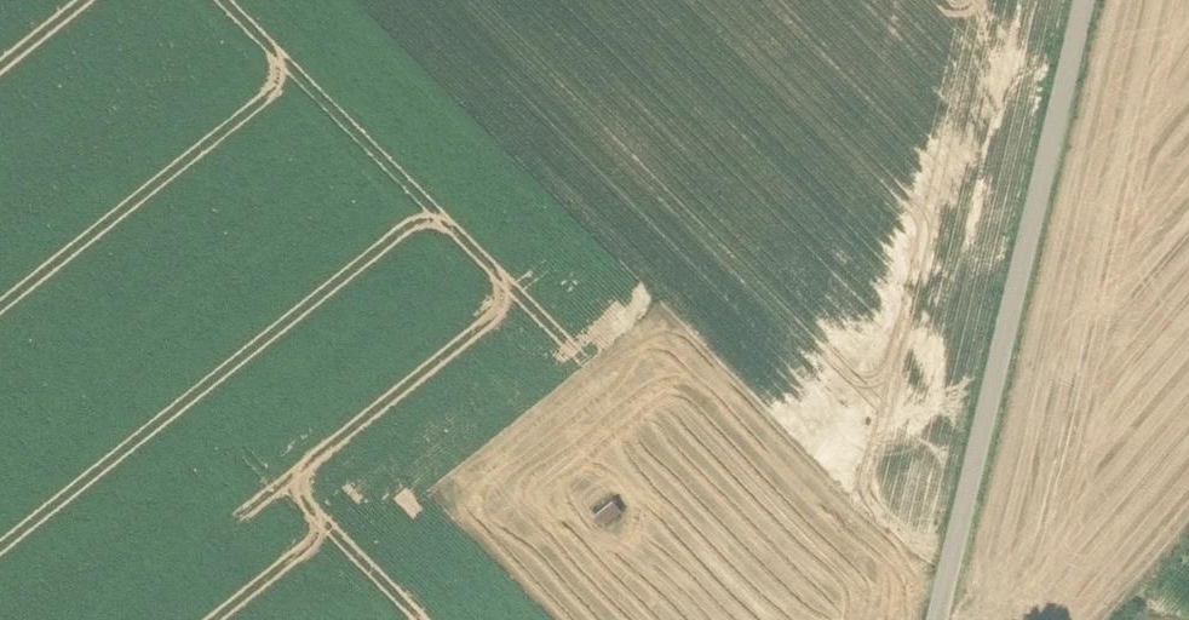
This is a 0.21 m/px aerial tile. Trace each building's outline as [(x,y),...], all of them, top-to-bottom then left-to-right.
[(606,526),(625,512),(614,499),(595,514),(606,526)]
